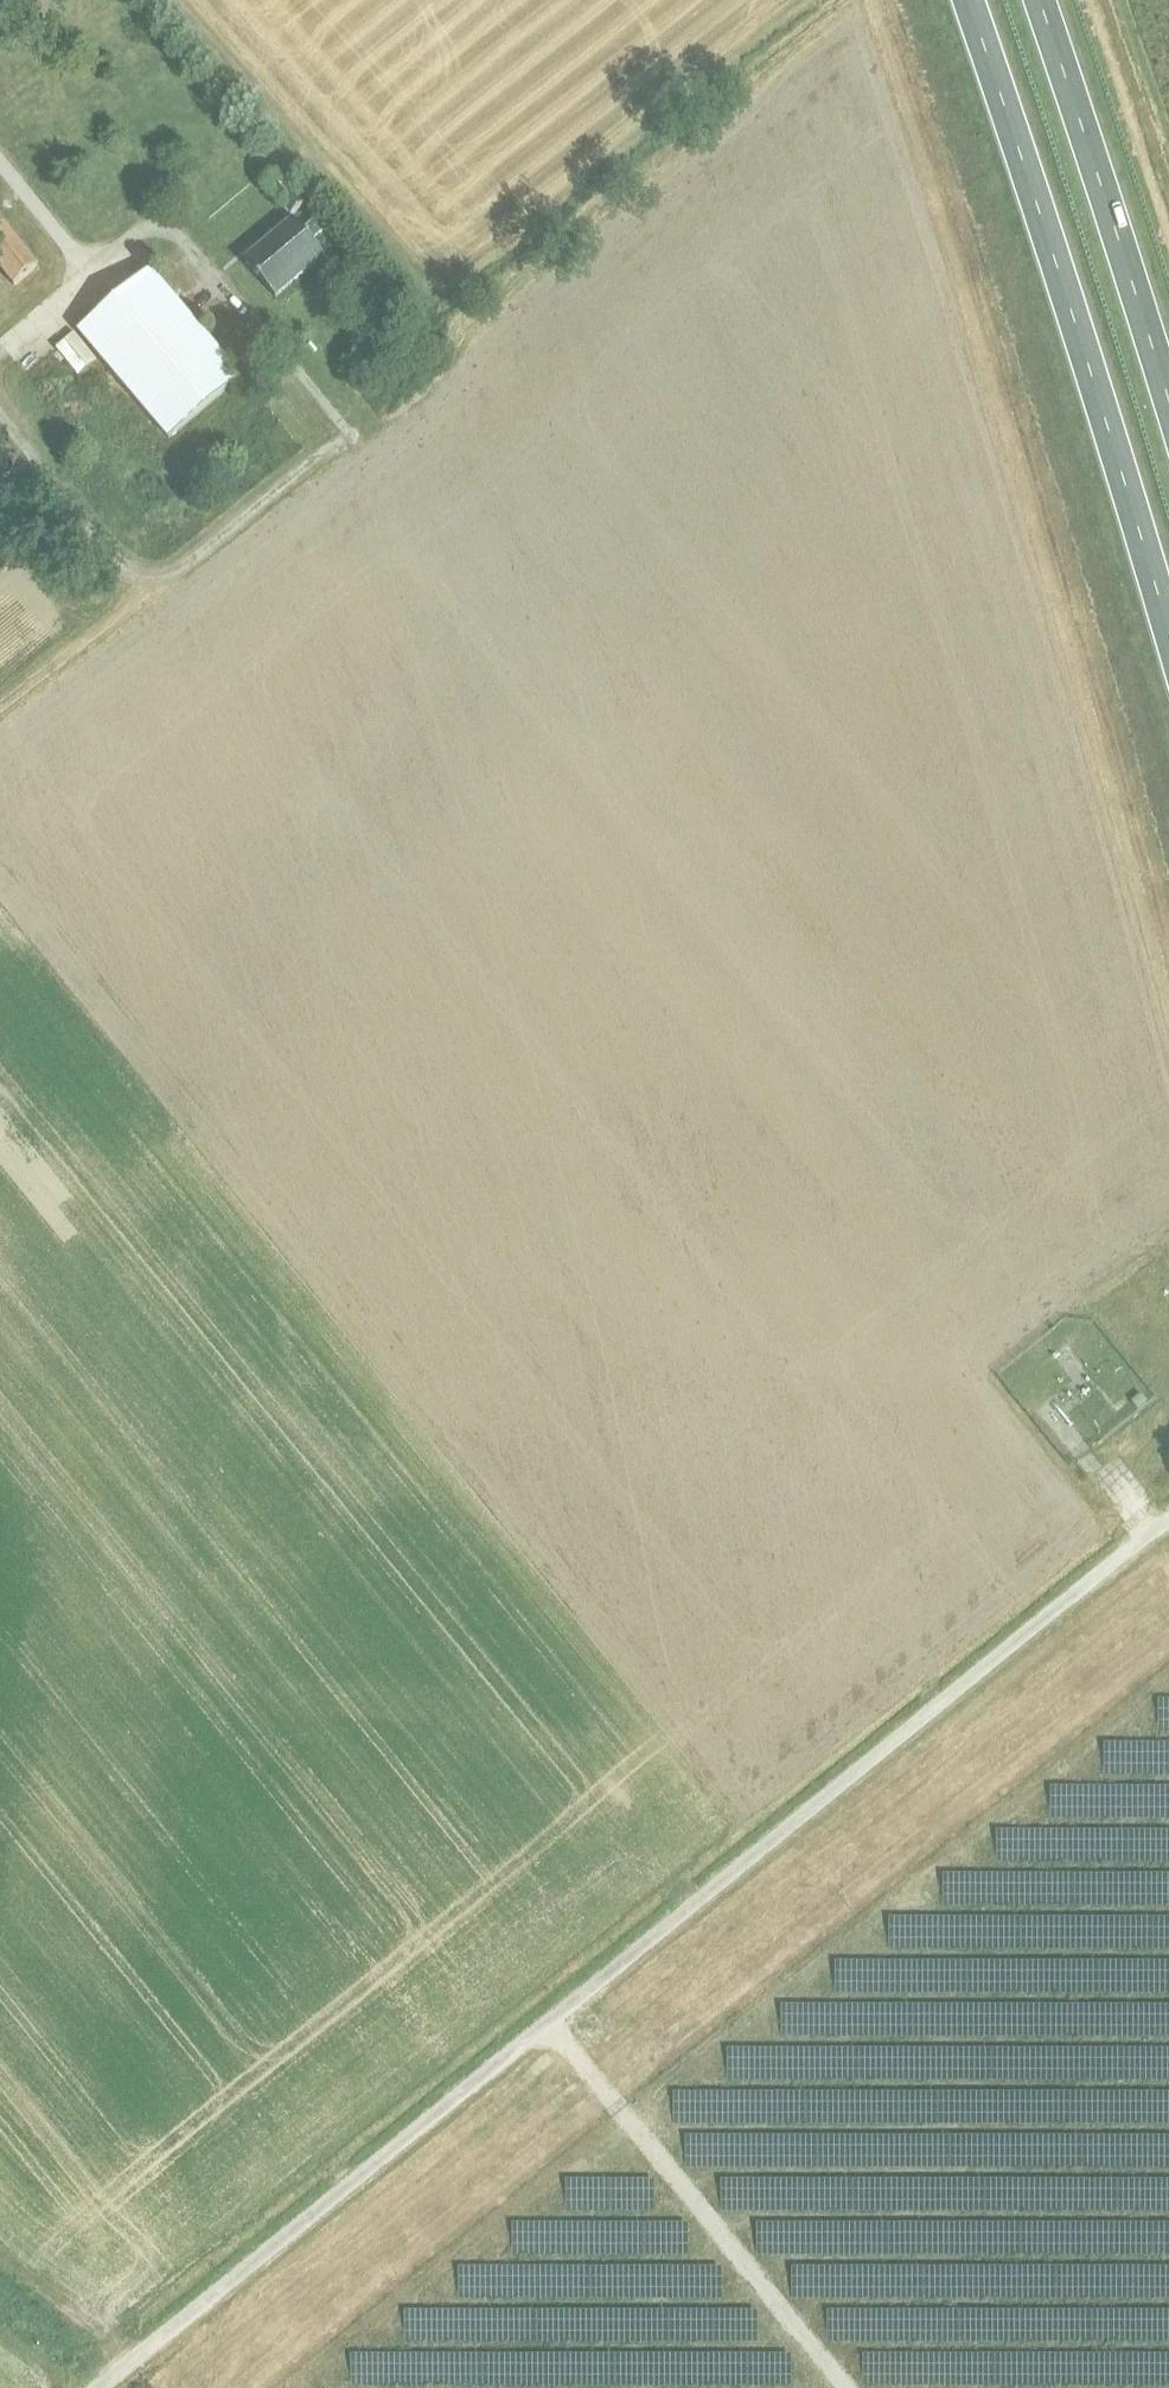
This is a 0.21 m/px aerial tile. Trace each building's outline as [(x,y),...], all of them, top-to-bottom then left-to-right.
[(265,185),(291,217),(306,205),(279,173),(265,185)] [(15,286),(39,267),(0,218),(0,268),(15,286)] [(245,262),(276,299),(326,257),(294,220),(245,262)] [(78,331),(170,440),(243,378),(151,270),(78,331)] [(76,334),(58,350),(76,371),(94,355),(76,334)]
